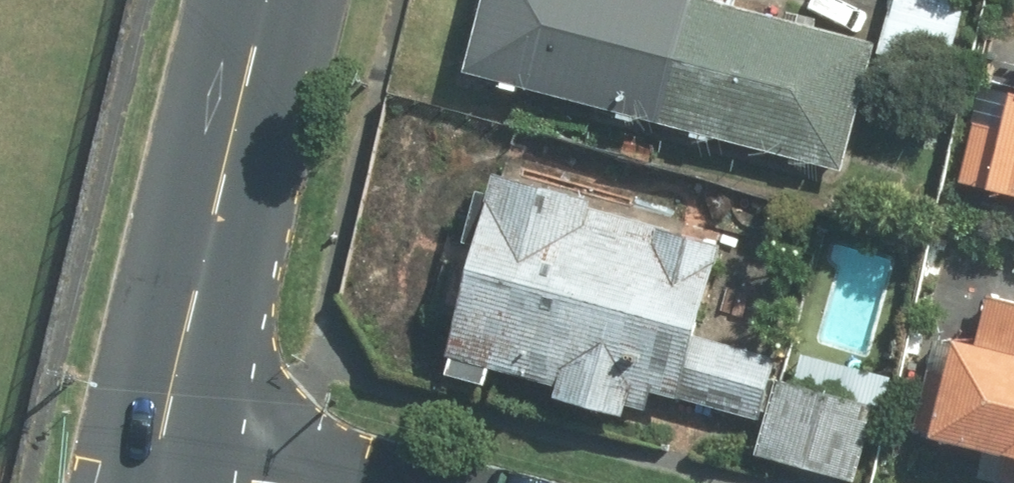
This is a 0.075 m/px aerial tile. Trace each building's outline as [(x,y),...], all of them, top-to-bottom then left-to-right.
[(672,0),(482,0),(460,82),(830,180),(865,51),(672,0)] [(877,53),(946,75),(970,0),(894,0),(877,53)] [(1013,137),(971,128),(957,197),(1013,211),(1013,136),(1013,137)] [(620,403),(680,419),(684,403),(759,422),(774,363),(692,342),(716,249),(481,189),(439,357),(551,386),(546,406),(615,424),(620,403)] [(990,299),(977,354),(937,344),(911,446),(1013,472),(1013,304),(990,299)] [(776,383),(754,463),(829,482),(853,482),(873,410),(776,383)]
